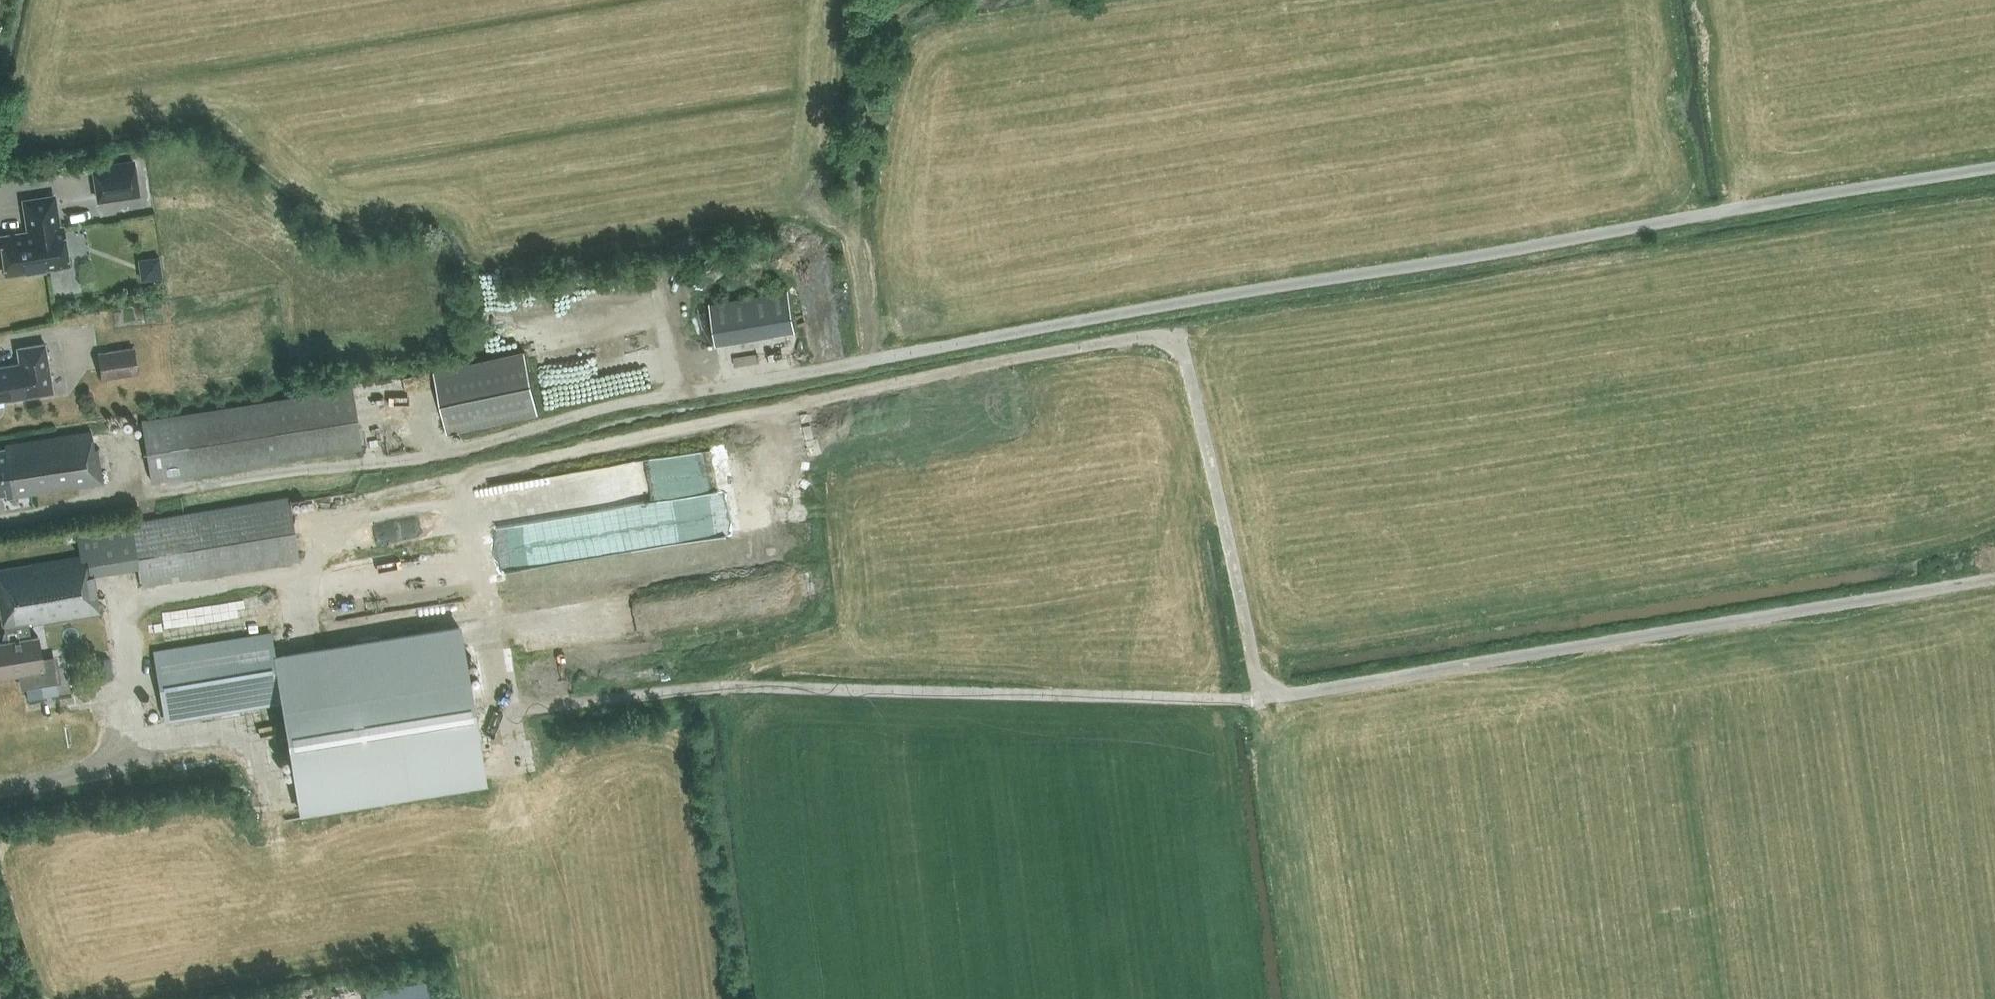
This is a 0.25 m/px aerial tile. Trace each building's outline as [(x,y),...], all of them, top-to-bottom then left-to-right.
[(138,193),(133,162),(93,168),(98,200),(138,193)] [(54,196),(24,201),(29,232),(1,236),(2,246),(0,248),(0,255),(1,262),(5,265),(6,274),(26,271),(26,274),(45,271),(44,268),(68,265),(62,227),(58,228),(54,196)] [(141,254),(144,276),(166,272),(162,251),(141,254)] [(788,289),(709,303),(715,343),(795,329),(788,289)] [(9,398),(9,399),(51,392),(43,344),(17,348),(19,364),(0,367),(0,399),(9,398)] [(136,374),(132,348),(96,353),(101,380),(136,374)] [(433,371),(446,431),(538,411),(524,351),(433,371)] [(362,448),(353,390),(143,421),(152,479),(362,448)] [(4,450),(0,450),(0,494),(4,493),(4,497),(101,483),(96,448),(93,449),(90,434),(3,447),(4,450)] [(98,611),(91,572),(136,564),(140,585),(295,558),(297,558),(288,504),(286,494),(75,531),(79,555),(0,568),(0,608),(4,631),(1,637),(2,642),(0,642),(0,677),(18,674),(21,689),(61,682),(56,655),(41,658),(37,636),(30,637),(27,623),(98,611)] [(271,636),(154,655),(165,718),(282,699),(300,811),(484,781),(459,627),(275,657),(271,636)]
